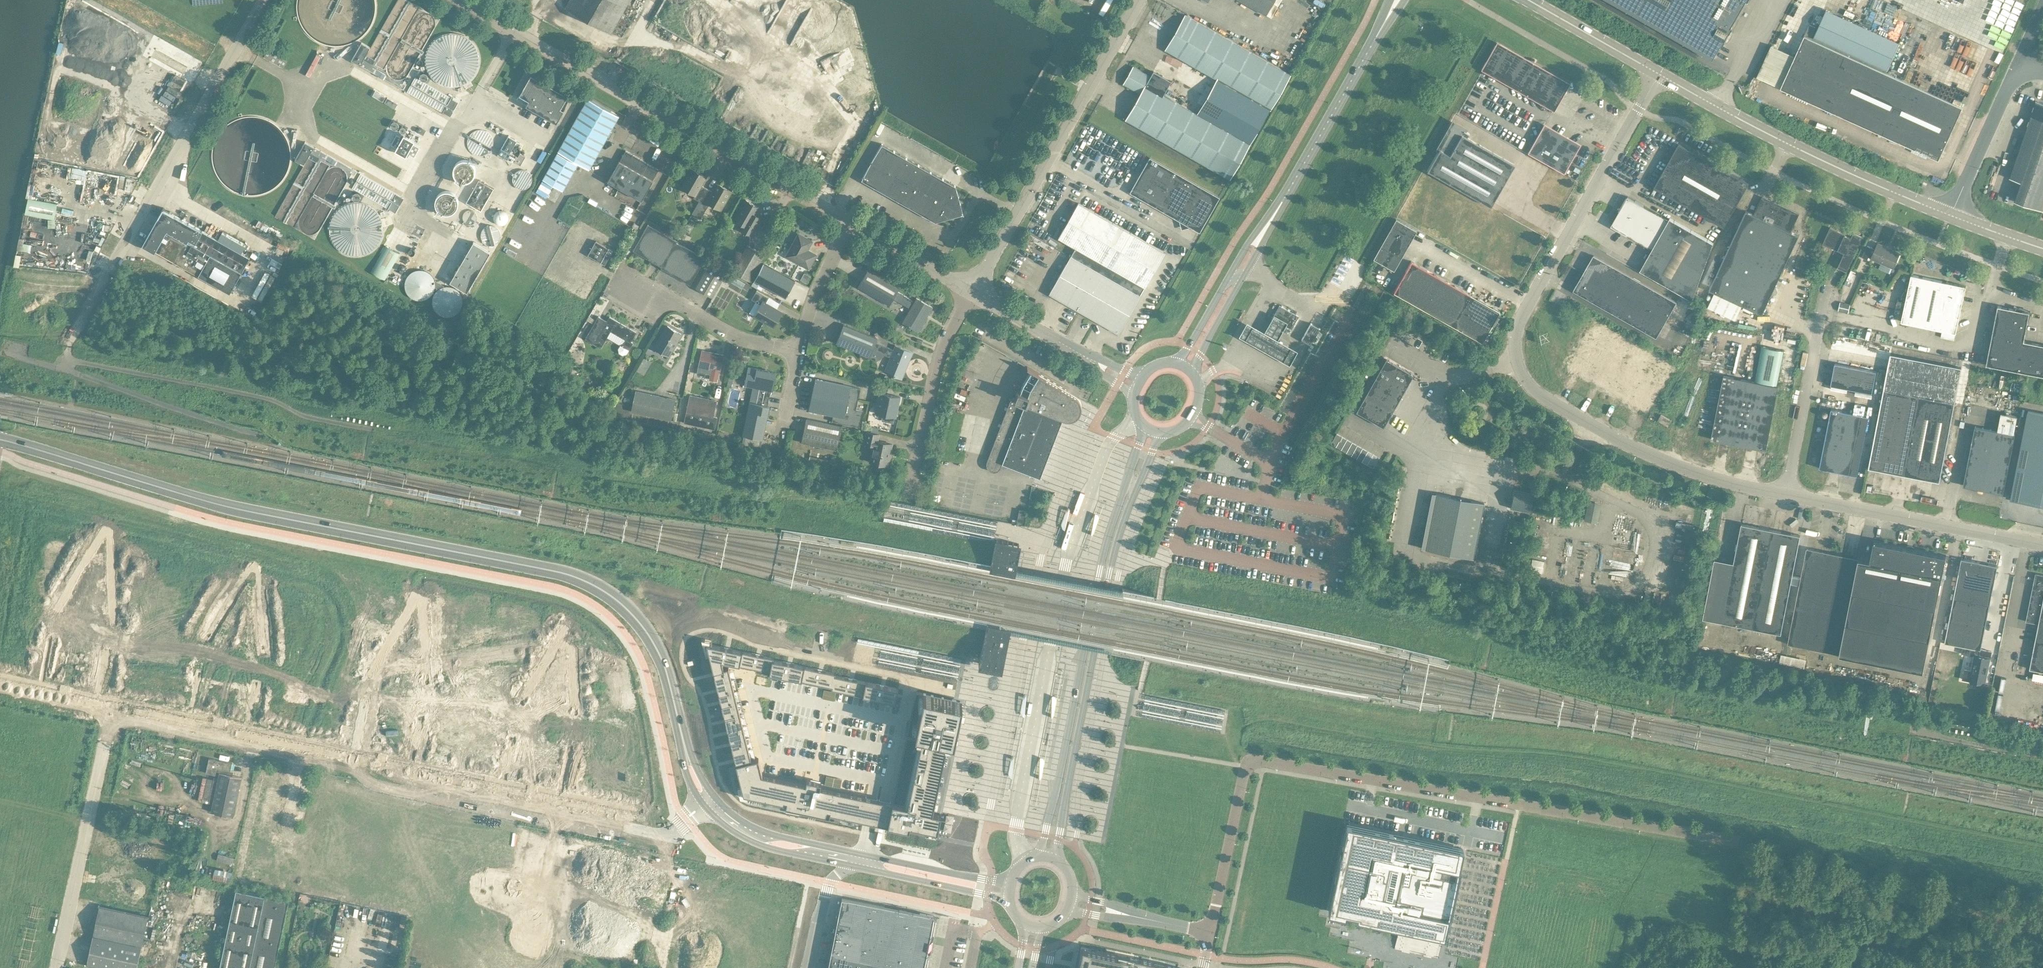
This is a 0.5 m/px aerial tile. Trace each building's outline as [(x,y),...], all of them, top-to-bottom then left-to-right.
[(565,8),(610,33),(629,0),(569,0),(565,8)] [(1265,15),(1274,0),(1239,0),(1265,15)] [(1712,59),(1746,0),(1609,0),(1712,59)] [(1849,10),(1854,12),(1858,1),(1855,0),(1853,0),(1849,10)] [(825,3),(810,30),(824,38),(839,11),(825,3)] [(1894,36),(1898,26),(1892,24),(1897,11),(1887,7),(1884,15),(1890,18),(1884,32),(1894,36)] [(1899,26),(1904,15),(1899,13),(1894,24),(1899,26)] [(1185,15),(1168,45),(1165,50),(1216,80),(1268,109),(1270,110),(1290,74),(1185,15)] [(1855,34),(1849,31),(1843,47),(1856,52),(1867,25),(1860,22),(1855,34)] [(432,24),(414,68),(459,87),(477,42),(432,24)] [(1835,43),(1840,27),(1832,24),(1827,40),(1835,43)] [(352,59),(362,42),(353,36),(342,54),(352,59)] [(1938,159),(1962,108),(1804,36),(1780,88),(1938,159)] [(1750,72),(1773,80),(1784,47),(1761,39),(1750,72)] [(1567,84),(1523,59),(1497,44),(1482,70),(1552,110),(1567,84)] [(178,45),(173,56),(183,62),(189,51),(178,45)] [(759,64),(744,90),(743,89),(734,104),(754,115),(757,110),(835,154),(855,119),(777,75),(777,74),(759,64)] [(1249,144),(1163,95),(1171,81),(1153,71),(1150,76),(1133,67),(1123,84),(1140,93),(1125,120),(1229,179),(1249,144)] [(408,72),(399,87),(436,107),(444,92),(408,72)] [(525,106),(556,123),(571,98),(570,98),(568,101),(566,99),(568,96),(530,74),(516,100),(517,100),(519,95),(528,100),(525,106)] [(651,78),(661,84),(664,79),(653,74),(651,78)] [(1216,80),(1197,114),(1249,144),(1268,109),(1216,80)] [(1176,94),(1179,84),(1172,82),(1169,92),(1176,94)] [(558,151),(589,168),(618,116),(587,99),(558,151)] [(2042,210),(2042,209),(2042,103),(2036,101),(2010,178),(2022,182),(2015,201),(2042,210)] [(1490,206),(1514,164),(1467,138),(1469,134),(1464,131),(1453,124),(1439,149),(1427,170),(1490,206)] [(1527,153),(1563,173),(1579,146),(1543,126),(1527,153)] [(288,156),(298,160),(307,141),(297,137),(288,156)] [(1749,183),(1693,151),(1679,143),(1675,150),(1654,187),(1724,227),(1749,183)] [(940,220),(954,216),(960,204),(956,190),(953,189),(955,185),(881,144),(861,179),(935,221),(937,218),(940,220)] [(607,181),(641,201),(653,180),(652,180),(658,169),(648,163),(648,164),(625,151),(619,161),(612,173),(607,181)] [(577,164),(557,152),(542,179),(562,190),(577,164)] [(1199,232),(1217,200),(1219,197),(1149,157),(1129,192),(1199,232)] [(695,195),(693,198),(699,201),(706,188),(701,185),(706,177),(691,169),(681,187),(695,195)] [(352,188),(394,213),(395,213),(403,198),(360,174),(352,188)] [(1992,188),(2001,188),(2001,178),(1992,178),(1992,188)] [(478,180),(468,198),(466,203),(481,211),(493,189),(478,180)] [(597,180),(593,183),(599,191),(603,188),(597,180)] [(429,204),(427,204),(430,214),(453,208),(447,183),(425,189),(429,204)] [(712,192),(706,188),(699,201),(692,213),(700,218),(709,203),(720,210),(731,191),(717,183),(712,192)] [(556,188),(553,187),(551,192),(535,186),(531,196),(540,199),(540,197),(552,201),(556,188)] [(1627,196),(1611,225),(1610,226),(1652,249),(1640,270),(1692,300),(1713,243),(1669,218),(1668,220),(1627,196)] [(1798,214),(1762,197),(1754,215),(1746,211),(1725,255),(1723,254),(1722,257),(1723,258),(1709,289),(1762,314),(1798,235),(1790,231),(1798,214)] [(57,204),(28,199),(25,214),(54,220),(57,204)] [(377,235),(377,226),(371,207),(355,200),(349,200),(333,205),(325,223),(325,232),(327,241),(352,251),(355,250),(359,242),(370,246),(372,247),(377,235)] [(755,218),(756,217),(755,215),(759,208),(745,200),(734,220),(742,224),(740,229),(751,235),(760,220),(759,220),(755,218)] [(1084,264),(1140,296),(1164,252),(1078,203),(1058,238),(1075,248),(1070,256),(1084,264)] [(162,209),(142,245),(198,277),(199,276),(229,294),(241,273),(241,274),(250,258),(202,231),(174,216),(174,215),(162,209)] [(467,211),(467,209),(458,209),(458,223),(470,223),(470,212),(467,211)] [(1395,219),(1379,248),(1373,259),(1394,271),(1416,231),(1395,219)] [(633,250),(661,267),(677,242),(648,224),(633,250)] [(1837,267),(1846,271),(1862,236),(1853,232),(1851,238),(1845,235),(1830,227),(1821,247),(1836,254),(1838,250),(1844,253),(1837,267)] [(798,234),(786,256),(808,268),(815,255),(809,251),(808,247),(811,241),(798,234)] [(466,292),(490,252),(473,242),(468,252),(450,282),(466,292)] [(705,259),(677,243),(660,268),(690,285),(705,259)] [(1868,257),(1871,258),(1893,268),(1899,253),(1878,243),(1875,249),(1867,246),(1861,257),(1867,259),(1868,257)] [(385,245),(376,263),(390,271),(399,253),(385,245)] [(732,271),(749,281),(764,255),(747,245),(732,271)] [(1084,264),(1070,256),(1049,294),(1118,334),(1140,296),(1084,264)] [(1574,290),(1656,337),(1676,302),(1593,256),(1574,290)] [(567,258),(562,270),(573,274),(578,262),(567,258)] [(1411,261),(1393,292),(1482,342),(1499,311),(1411,261)] [(695,288),(712,298),(727,272),(710,262),(695,288)] [(795,280),(763,263),(753,281),(785,298),(795,280)] [(901,322),(918,332),(932,307),(916,298),(914,301),(897,291),(899,288),(868,270),(857,287),(889,305),(892,299),(909,308),(901,322)] [(428,288),(428,275),(421,275),(421,271),(403,272),(403,289),(428,288)] [(265,272),(265,273),(253,293),(257,296),(269,275),(269,274),(265,272)] [(1965,286),(1911,274),(1901,321),(1955,333),(1965,286)] [(274,278),(270,276),(258,297),(263,299),(274,278)] [(447,286),(429,288),(431,310),(449,308),(447,286)] [(253,318),(263,301),(240,288),(230,305),(253,318)] [(756,291),(751,299),(760,305),(754,316),(773,327),(781,312),(765,303),(768,298),(756,291)] [(1708,307),(1735,319),(1741,305),(1714,292),(1708,307)] [(1832,299),(1832,307),(1843,308),(1844,300),(1832,299)] [(1279,305),(1272,318),(1291,329),(1298,316),(1279,305)] [(2023,341),(2027,322),(2031,312),(2014,306),(2013,309),(1997,306),(1986,365),(2030,373),(2025,400),(2042,403),(2042,345),(2023,341)] [(1769,308),(1767,314),(1779,317),(1781,312),(1769,308)] [(1671,324),(1678,325),(1680,317),(1676,316),(1677,313),(1674,312),(1671,324)] [(625,340),(623,343),(620,345),(618,348),(619,352),(622,354),(626,353),(632,343),(630,342),(636,332),(609,317),(607,321),(598,316),(585,339),(600,348),(603,343),(610,331),(625,340)] [(1288,323),(1274,316),(1265,332),(1248,323),(1240,337),(1291,365),(1299,352),(1278,341),(1288,323)] [(1301,340),(1302,340),(1306,342),(1310,345),(1319,328),(1315,326),(1310,323),(1301,340)] [(884,372),(901,379),(912,352),(895,345),(893,350),(875,342),(877,338),(843,324),(836,343),(869,357),(871,350),(889,357),(884,372)] [(681,334),(667,326),(654,348),(668,356),(681,334)] [(1600,362),(1585,389),(1622,409),(1629,395),(1640,402),(1665,358),(1618,331),(1600,362)] [(720,372),(723,355),(701,350),(698,367),(711,370),(709,380),(716,381),(718,371),(720,372)] [(1868,468),(1875,469),(1939,482),(1961,368),(1890,354),(1868,468)] [(1412,374),(1385,359),(1356,411),(1383,427),(1412,374)] [(1872,393),(1876,371),(1834,363),(1830,385),(1872,393)] [(759,389),(757,396),(766,398),(767,390),(772,391),(776,373),(748,367),(744,385),(759,389)] [(1068,393),(1067,392),(1067,391),(1066,390),(1027,367),(1026,367),(1031,370),(1022,384),(1020,392),(1017,391),(1014,399),(1012,398),(1012,397),(1011,397),(987,461),(986,462),(986,464),(986,465),(986,466),(987,468),(987,469),(988,470),(989,471),(991,471),(992,472),(993,472),(994,472),(996,472),(997,471),(998,471),(999,470),(1000,469),(1001,467),(1002,463),(1040,478),(1051,447),(1062,418),(1065,419),(1067,419),(1069,419),(1071,419),(1074,418),(1075,417),(1077,415),(1079,414),(1080,412),(1080,409),(1081,407),(1081,405),(1080,403),(1079,401),(1079,400),(1078,399),(1076,398),(1075,398),(1073,398),(1072,398),(1067,395),(1068,394),(1068,393)] [(1778,387),(1732,378),(1723,376),(1711,439),(1766,450),(1778,387)] [(808,410),(832,415),(831,421),(859,427),(862,411),(855,409),(860,388),(815,379),(808,410)] [(1006,380),(1004,386),(1013,389),(1014,382),(1006,380)] [(675,400),(635,391),(631,411),(671,420),(675,400)] [(895,418),(900,397),(879,393),(875,413),(895,418)] [(690,395),(684,423),(715,430),(718,417),(713,415),(716,401),(690,395)] [(766,398),(757,396),(756,403),(749,402),(742,436),(762,440),(769,406),(764,405),(766,398)] [(1849,474),(1852,457),(1860,415),(1831,409),(1819,468),(1838,472),(1849,474)] [(2042,505),(2042,414),(2028,411),(2010,499),(2042,505)] [(1671,421),(1661,414),(1657,420),(1668,427),(1671,421)] [(841,426),(806,419),(801,442),(836,450),(841,426)] [(2003,493),(2014,434),(1975,426),(1963,486),(2003,493)] [(877,441),(878,434),(867,432),(864,444),(873,446),(869,462),(887,466),(892,444),(877,441)] [(1378,458),(1336,434),(1330,444),(1372,468),(1378,458)] [(1424,549),(1473,558),(1484,503),(1435,494),(1424,549)] [(1019,510),(1016,522),(1022,523),(1025,511),(1019,510)] [(1732,572),(1722,622),(1781,633),(1800,535),(1741,524),(1732,572)] [(1858,558),(1839,654),(1923,671),(1946,555),(1873,541),(1870,560),(1858,558)] [(56,546),(50,558),(68,568),(74,557),(56,546)] [(1839,654),(1858,558),(1806,548),(1787,644),(1839,654)] [(1000,568),(1001,569),(988,632),(993,632),(991,639),(1000,641),(1003,621),(1006,606),(1008,598),(1011,583),(1014,564),(1007,563),(1009,556),(1002,555),(1000,568)] [(1528,557),(1526,570),(1538,572),(1540,559),(1528,557)] [(50,558),(43,569),(61,580),(68,568),(50,558)] [(1997,566),(1961,559),(1944,643),(1962,646),(1962,645),(1980,649),(1997,566)] [(211,567),(204,578),(222,589),(229,578),(211,567)] [(143,568),(122,569),(123,582),(144,581),(143,568)] [(1732,572),(1712,568),(1703,618),(1722,622),(1732,572)] [(43,569),(36,580),(54,591),(61,580),(43,569)] [(2038,624),(2029,669),(2042,672),(2042,575),(2035,574),(2034,580),(2026,621),(2038,624)] [(204,578),(198,589),(216,600),(222,589),(204,578)] [(198,589),(191,600),(209,610),(216,600),(198,589)] [(362,624),(356,635),(374,645),(380,635),(362,624)] [(459,640),(465,641),(468,630),(461,628),(459,640)] [(456,630),(435,632),(436,645),(457,644),(456,630)] [(26,632),(23,643),(43,647),(45,636),(26,632)] [(356,635),(349,646),(367,656),(374,645),(356,635)] [(23,643),(21,653),(40,657),(43,647),(23,643)] [(773,658),(706,643),(743,794),(786,803),(785,806),(829,816),(830,813),(867,820),(878,823),(936,835),(941,814),(932,812),(948,739),(954,740),(962,701),(915,692),(892,802),(884,800),(871,798),(820,787),(821,782),(806,779),(805,784),(762,775),(760,768),(758,758),(751,760),(728,668),(728,667),(723,668),(722,661),(769,671),(769,673),(831,687),(831,689),(895,702),(898,689),(835,675),(836,673),(773,660),(773,658)] [(457,644),(436,645),(437,658),(458,657),(457,644)] [(1991,651),(1980,649),(1962,645),(1962,646),(1961,654),(1974,656),(1971,671),(1964,669),(1962,679),(1985,684),(1991,651)] [(21,653),(19,664),(38,668),(40,657),(21,653)] [(113,653),(111,663),(129,667),(131,656),(113,653)] [(458,657),(437,658),(438,671),(458,670),(458,657)] [(111,663),(109,673),(126,677),(129,667),(111,663)] [(19,664),(17,675),(36,679),(38,668),(19,664)] [(175,666),(173,676),(191,680),(193,670),(175,666)] [(504,667),(498,677),(516,688),(522,677),(504,667)] [(458,670),(438,671),(438,685),(459,684),(458,670)] [(109,673),(106,683),(124,687),(126,677),(109,673)] [(173,676),(171,686),(189,690),(191,680),(173,676)] [(498,677),(491,689),(509,699),(516,688),(498,677)] [(262,682),(260,693),(279,697),(281,686),(262,682)] [(106,683),(104,694),(122,697),(124,687),(106,683)] [(171,686),(169,696),(187,700),(189,690),(171,686)] [(260,693),(257,704),(277,708),(279,697),(260,693)] [(169,696),(166,707),(184,711),(187,700),(169,696)] [(339,698),(336,709),(356,714),(358,702),(339,698)] [(257,704),(255,714),(274,718),(277,708),(257,704)] [(336,709),(334,720),(353,724),(356,714),(336,709)] [(255,714),(253,725),(272,729),(274,718),(255,714)] [(426,719),(424,730),(442,734),(444,723),(426,719)] [(334,720),(332,731),(351,735),(353,724),(334,720)] [(424,730),(421,740),(439,744),(442,734),(424,730)] [(332,731),(330,742),(349,746),(351,735),(332,731)] [(488,733),(486,743),(504,747),(506,737),(488,733)] [(421,740),(419,750),(437,754),(439,744),(421,740)] [(486,743),(484,753),(502,757),(504,747),(486,743)] [(575,749),(573,760),(592,764),(594,753),(575,749)] [(419,750),(417,760),(435,764),(437,754),(419,750)] [(484,753),(482,763),(500,767),(502,757),(484,753)] [(232,763),(208,758),(205,773),(219,776),(211,812),(233,817),(241,778),(229,775),(232,763)] [(573,760),(570,770),(590,774),(592,764),(573,760)] [(482,763),(479,774),(497,777),(500,767),(482,763)] [(570,770),(568,781),(587,785),(590,774),(570,770)] [(568,781),(566,792),(585,796),(587,785),(568,781)] [(426,845),(429,821),(422,821),(419,844),(426,845)] [(1328,911),(1373,921),(1374,917),(1385,919),(1384,923),(1444,936),(1462,849),(1346,824),(1328,911)] [(207,865),(205,872),(219,876),(221,869),(207,865)] [(274,874),(272,888),(284,889),(285,875),(274,874)] [(286,911),(288,901),(236,890),(220,967),(274,967),(286,911)] [(934,916),(841,898),(828,967),(924,967),(934,916)] [(337,902),(335,910),(343,912),(345,904),(337,902)] [(93,936),(141,946),(148,916),(98,906),(99,906),(93,936)] [(417,941),(420,927),(415,926),(412,940),(417,941)] [(1394,949),(1438,958),(1442,942),(1398,932),(1394,949)] [(734,955),(735,949),(730,948),(733,936),(723,934),(718,951),(734,955)] [(137,966),(141,946),(93,936),(86,966),(97,967),(111,967),(112,963),(119,964),(119,962),(137,966)] [(1078,967),(1179,967),(1082,947),(1078,967)] [(384,967),(394,967),(396,958),(386,956),(384,967)] [(538,959),(532,958),(529,967),(536,967),(538,959)]
